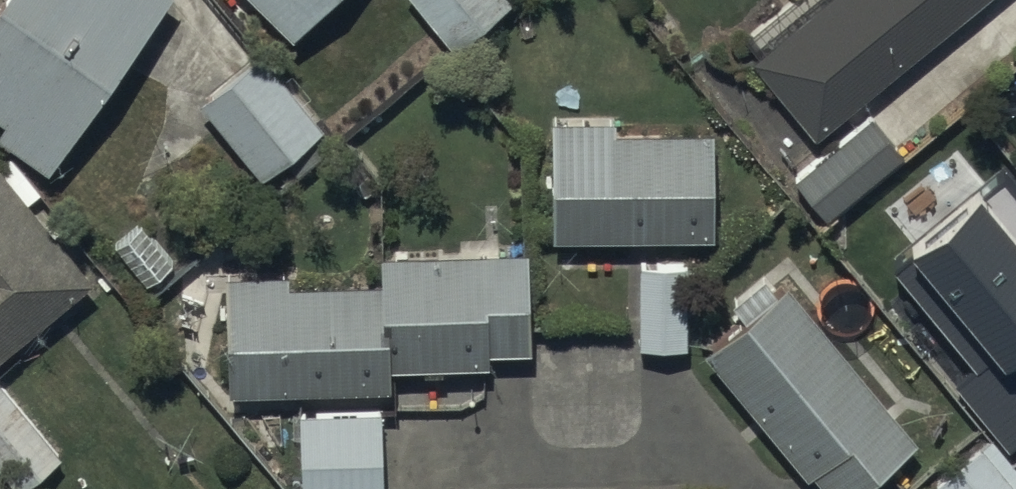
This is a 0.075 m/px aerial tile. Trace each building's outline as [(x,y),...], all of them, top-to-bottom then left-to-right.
[(154,0),(0,0),(0,98),(5,102),(0,110),(0,119),(49,152),(154,0)] [(291,21),(312,0),(270,0),(291,21)] [(453,37),(496,0),(422,0),(453,37)] [(963,0),(804,0),(747,47),(812,125),(963,0)] [(260,40),(199,89),(260,164),(281,147),(297,167),(337,135),(260,40)] [(900,142),(869,104),(791,168),(822,205),(900,142)] [(553,224),(713,223),(712,118),(614,119),(614,109),(552,109),(553,224)] [(0,154),(0,337),(88,267),(26,191),(37,182),(9,147),(0,154)] [(956,218),(1015,291),(1015,170),(1015,169),(956,218)] [(286,261),(225,263),(228,379),(387,374),(386,355),(489,352),(489,339),(529,338),(525,238),(381,243),(382,271),(286,274),(286,261)] [(686,336),(686,255),(641,255),(640,336),(686,336)] [(786,270),(704,337),(807,464),(813,459),(837,488),(839,488),(915,428),(786,270)] [(15,481),(60,446),(0,369),(0,462),(15,481)] [(298,402),(301,488),(377,488),(384,488),(381,399),(298,402)] [(933,474),(945,488),(1015,488),(1015,466),(1007,455),(998,461),(979,437),(933,474)]
